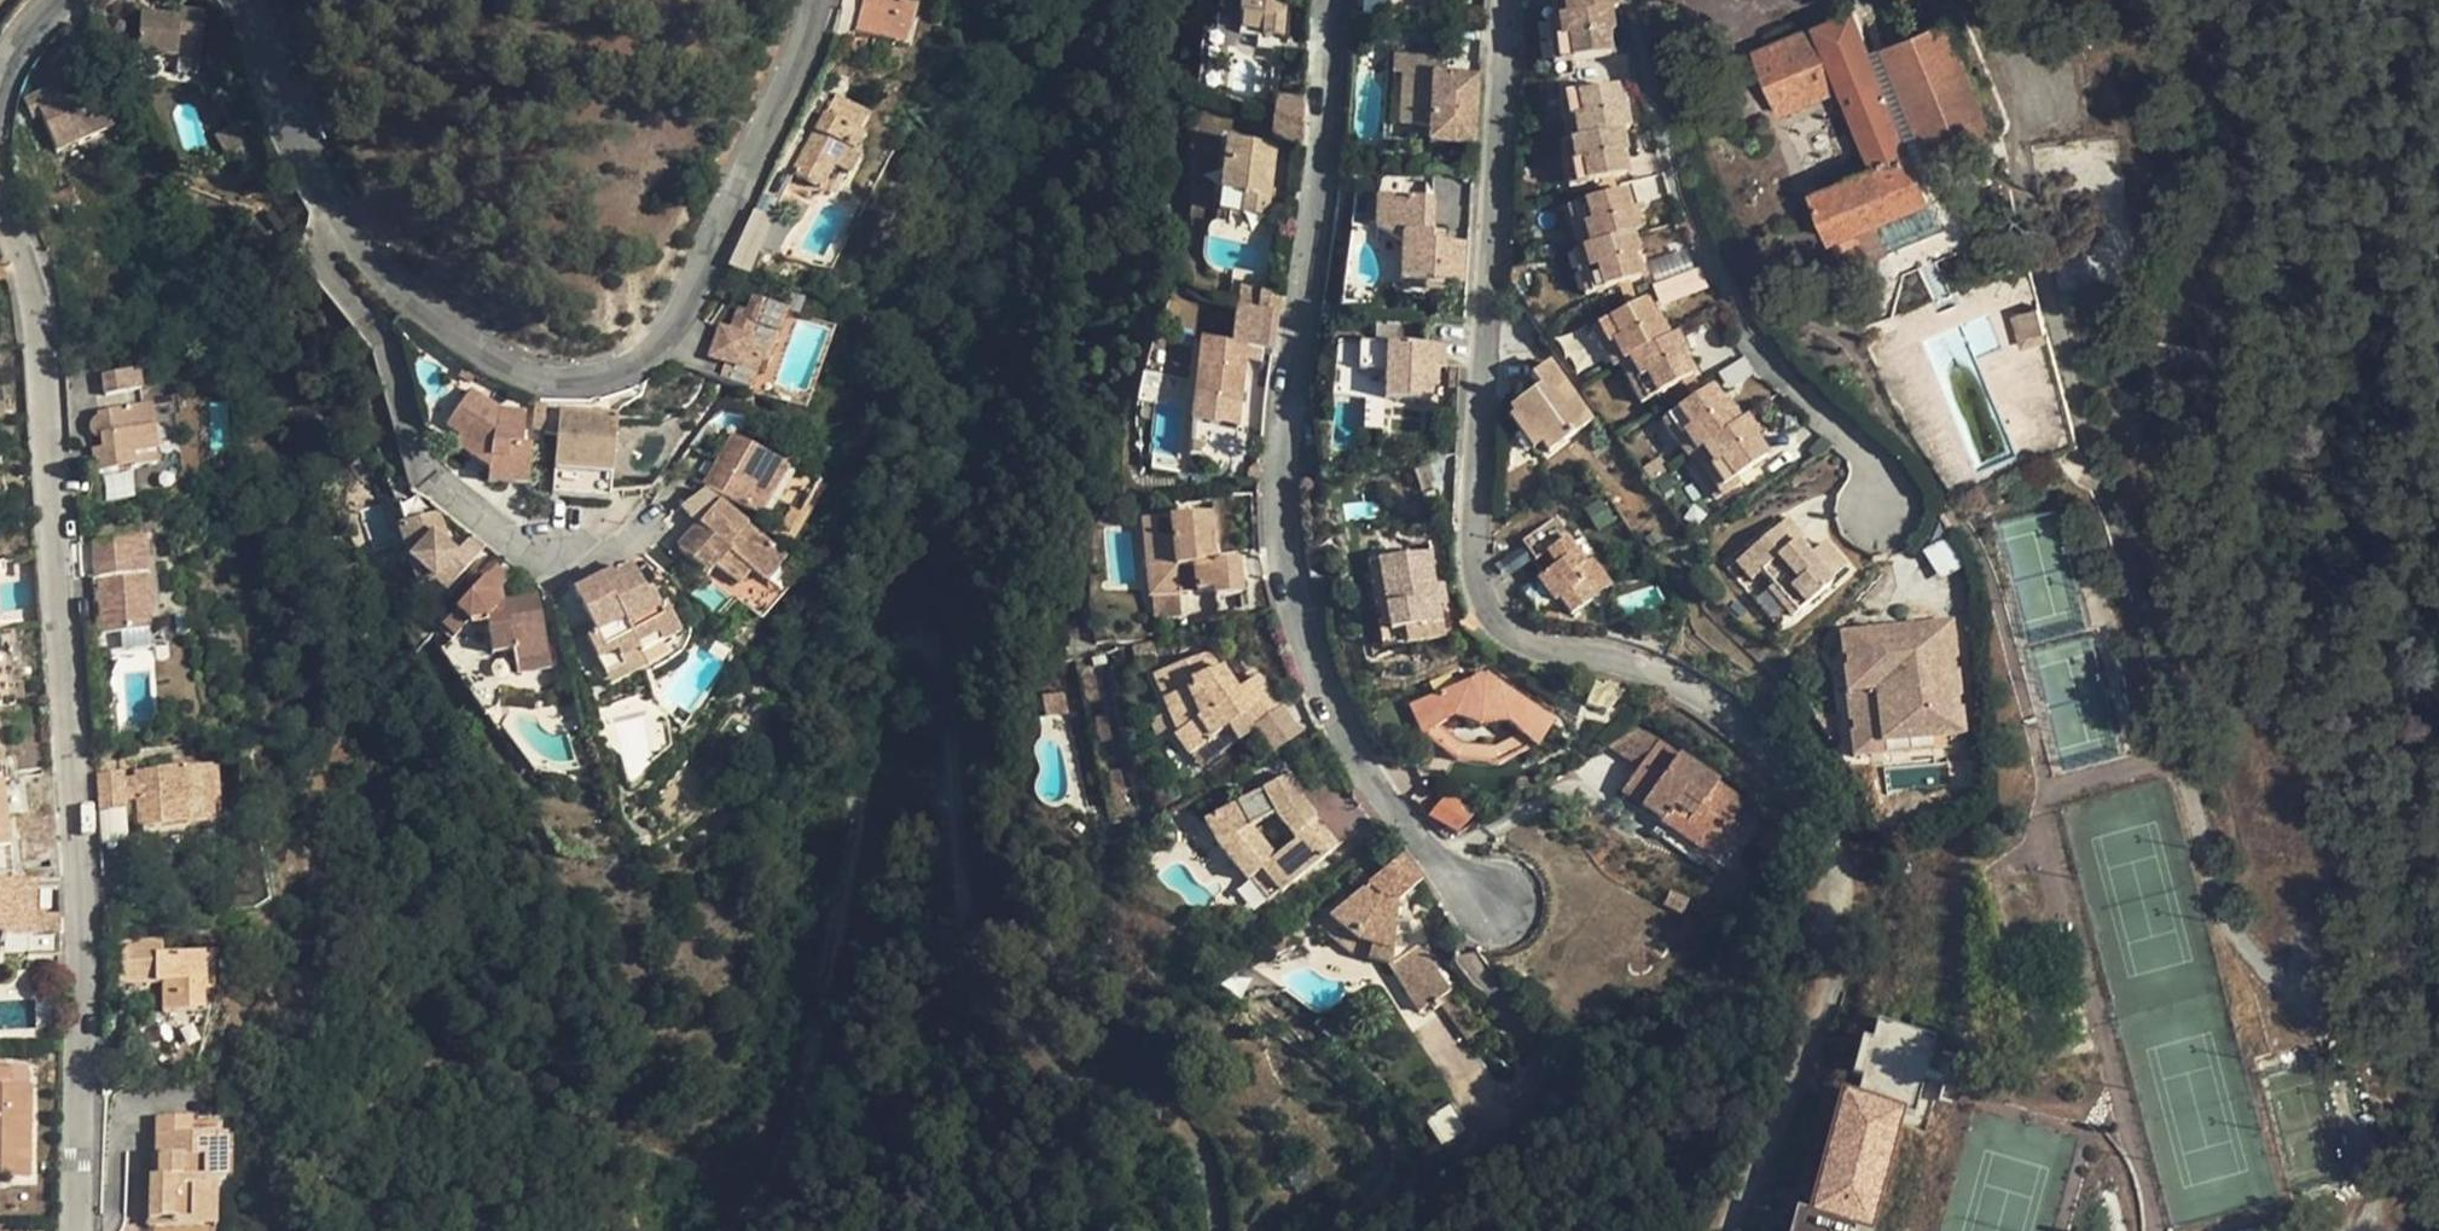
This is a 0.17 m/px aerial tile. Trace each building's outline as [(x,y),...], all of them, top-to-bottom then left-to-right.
[(855,33),(908,47),(915,20),(910,19),(913,6),(892,0),(863,0),(855,33)] [(1285,0),(1241,0),(1239,15),(1263,17),(1262,36),(1283,38),(1285,0)] [(1563,19),(1556,20),(1559,42),(1567,41),(1569,62),(1610,57),(1607,34),(1612,33),(1609,13),(1617,12),(1615,0),(1560,0),(1563,19)] [(179,13),(141,10),(138,51),(202,55),(205,8),(180,6),(179,13)] [(1834,238),(1928,200),(1930,192),(1855,12),(1851,11),(1758,52),(1783,113),(1844,88),(1875,165),(1814,190),(1834,238)] [(1998,121),(1951,13),(1885,40),(1932,153),(1997,127),(1998,121)] [(1431,112),(1429,141),(1472,144),(1476,76),(1403,72),(1401,109),(1431,112)] [(57,84),(23,98),(31,116),(39,113),(56,151),(112,128),(95,89),(65,102),(57,84)] [(1615,88),(1575,95),(1579,117),(1572,118),(1576,140),(1569,142),(1574,164),(1581,162),(1585,184),(1625,176),(1621,154),(1626,153),(1622,132),(1629,131),(1625,108),(1619,109),(1615,88)] [(824,114),(791,173),(820,189),(832,168),(848,176),(860,154),(854,151),(863,134),(856,131),(867,111),(838,95),(827,115),(824,114)] [(1276,98),(1274,117),(1302,122),(1303,98),(1276,98)] [(1199,113),(1195,128),(1227,137),(1231,122),(1199,113)] [(1302,122),(1274,117),(1272,136),(1300,150),(1302,122)] [(219,143),(228,156),(235,152),(227,138),(219,143)] [(1244,196),(1241,216),(1265,219),(1274,147),(1227,141),(1220,193),(1244,196)] [(1622,192),(1582,203),(1588,224),(1581,226),(1587,249),(1581,250),(1587,272),(1594,270),(1600,291),(1640,279),(1634,257),(1638,255),(1632,236),(1640,233),(1633,211),(1628,212),(1622,192)] [(1244,196),(1220,193),(1218,213),(1241,216),(1244,196)] [(1430,242),(1430,234),(1432,200),(1377,197),(1376,230),(1402,244),(1401,282),(1461,285),(1463,243),(1443,242),(1430,242)] [(767,232),(748,224),(728,267),(750,273),(767,232)] [(1444,233),(1430,234),(1430,242),(1443,242),(1444,233)] [(1653,288),(1662,306),(1705,284),(1696,267),(1653,288)] [(786,311),(751,298),(747,313),(738,309),(729,333),(718,329),(707,361),(725,367),(719,382),(749,393),(759,363),(767,366),(786,311)] [(1641,302),(1605,322),(1616,342),(1609,346),(1620,366),(1626,362),(1638,382),(1645,378),(1656,397),(1692,376),(1682,357),(1686,354),(1675,335),(1668,339),(1657,318),(1652,321),(1641,302)] [(2045,329),(2039,306),(2022,311),(2028,334),(2045,329)] [(1193,396),(1195,397),(1217,399),(1214,424),(1238,427),(1247,345),(1272,348),(1277,314),(1276,314),(1236,310),(1232,343),(1199,341),(1193,396)] [(2028,334),(2022,311),(2015,313),(2023,343),(2047,336),(2045,329),(2028,334)] [(1444,348),(1358,345),(1357,371),(1384,372),(1382,401),(1429,402),(1430,367),(1443,367),(1444,348)] [(1526,427),(1539,445),(1546,454),(1592,421),(1549,362),(1530,376),(1538,387),(1508,409),(1522,430),(1526,427)] [(104,398),(141,393),(138,372),(101,378),(104,398)] [(490,456),(489,469),(487,482),(528,484),(532,444),(524,444),(526,410),(499,407),(471,388),(445,429),(458,437),(452,446),(474,459),(480,449),(490,456)] [(1710,388),(1675,411),(1688,430),(1681,434),(1694,453),(1700,449),(1712,468),(1720,464),(1731,481),(1767,458),(1754,440),(1759,437),(1746,418),(1739,422),(1727,403),(1722,406),(1710,388)] [(1217,399),(1195,397),(1192,422),(1214,424),(1217,399)] [(529,442),(541,444),(545,402),(533,401),(529,442)] [(133,457),(157,454),(151,409),(96,416),(96,419),(91,422),(89,426),(89,434),(97,441),(99,440),(101,450),(91,451),(94,474),(135,469),(133,457)] [(610,500),(618,415),(559,409),(551,495),(610,500)] [(1530,451),(1539,445),(1526,427),(1522,430),(1508,409),(1503,413),(1530,451)] [(780,533),(812,481),(733,434),(702,484),(780,533)] [(480,449),(474,459),(489,469),(490,456),(480,449)] [(158,465),(157,454),(133,457),(135,469),(158,465)] [(820,486),(812,481),(780,533),(788,537),(820,486)] [(764,583),(784,559),(704,489),(680,507),(696,528),(678,550),(708,576),(715,568),(729,552),(764,583)] [(397,525),(408,559),(446,593),(482,552),(468,540),(456,554),(450,549),(440,516),(435,513),(397,525)] [(1141,521),(1149,597),(1214,590),(1214,596),(1242,593),(1238,559),(1214,562),(1209,513),(1141,521)] [(1786,520),(1734,564),(1750,582),(1777,559),(1797,583),(1789,590),(1804,608),(1831,585),(1828,581),(1845,567),(1824,543),(1807,556),(1796,543),(1801,539),(1786,520)] [(408,559),(397,525),(389,528),(400,562),(408,559)] [(1535,580),(1553,603),(1564,620),(1619,579),(1608,563),(1605,565),(1579,530),(1554,548),(1541,528),(1523,541),(1535,558),(1544,552),(1554,565),(1535,580)] [(144,540),(90,544),(97,634),(151,630),(144,540)] [(751,572),(728,553),(715,568),(737,587),(751,572)] [(1438,608),(1435,586),(1430,553),(1377,561),(1389,633),(1440,625),(1438,608)] [(485,581),(497,592),(509,579),(497,568),(485,581)] [(657,635),(661,644),(680,634),(667,609),(660,612),(652,595),(646,597),(632,569),(604,583),(601,578),(574,592),(597,638),(589,642),(598,661),(616,652),(620,659),(638,650),(636,646),(657,635)] [(1553,603),(1535,580),(1520,591),(1537,614),(1553,603)] [(457,612),(469,622),(484,620),(491,655),(514,651),(518,675),(551,668),(537,597),(499,604),(497,592),(485,581),(457,612)] [(1435,586),(1438,608),(1446,606),(1443,584),(1435,586)] [(1620,599),(1626,614),(1662,600),(1657,585),(1620,599)] [(469,622),(457,612),(445,627),(456,637),(469,622)] [(1920,637),(1950,634),(1949,624),(1868,632),(1870,651),(1921,646),(1920,637)] [(1870,651),(1868,632),(1839,635),(1846,698),(1852,758),(1879,756),(1878,744),(1877,727),(1930,721),(1932,739),(1961,736),(1950,634),(1920,637),(1921,646),(1870,651)] [(641,654),(661,644),(657,635),(636,646),(638,650),(641,654)] [(620,659),(601,669),(609,684),(646,666),(641,654),(638,650),(620,659)] [(601,669),(620,659),(616,652),(598,661),(601,669)] [(1243,716),(1252,729),(1281,707),(1257,675),(1236,691),(1221,667),(1220,667),(1213,654),(1205,653),(1152,676),(1164,699),(1162,700),(1178,736),(1175,738),(1188,756),(1243,716)] [(1484,676),(1420,703),(1430,728),(1439,722),(1452,714),(1480,724),(1510,719),(1522,730),(1534,741),(1538,743),(1554,719),(1484,676)] [(1430,728),(1420,703),(1408,707),(1420,735),(1425,731),(1430,728)] [(1243,716),(1188,756),(1199,769),(1252,729),(1243,716)] [(1616,751),(1638,767),(1659,738),(1637,721),(1616,751)] [(1878,744),(1932,739),(1930,721),(1877,727),(1878,744)] [(1464,742),(1439,722),(1430,728),(1425,731),(1457,756),(1498,760),(1534,741),(1522,730),(1495,744),(1464,742)] [(1707,853),(1712,846),(1732,820),(1747,799),(1659,738),(1638,767),(1621,791),(1707,853)] [(135,779),(136,803),(138,829),(213,825),(209,769),(135,773),(135,779)] [(122,780),(122,775),(96,776),(98,813),(124,811),(124,803),(122,780)] [(1261,869),(1278,891),(1280,893),(1336,847),(1313,819),(1315,818),(1302,802),(1300,796),(1288,775),(1203,820),(1216,844),(1246,881),(1248,879),(1261,869)] [(124,803),(136,803),(135,779),(122,780),(124,803)] [(11,846),(3,783),(0,783),(0,847),(11,846)] [(1458,832),(1470,814),(1443,795),(1431,813),(1458,832)] [(1732,820),(1712,846),(1729,858),(1748,832),(1732,820)] [(1423,879),(1401,855),(1329,915),(1358,939),(1371,942),(1394,948),(1417,1013),(1448,996),(1429,961),(1417,930),(1396,931),(1399,901),(1423,879)] [(1266,901),(1278,891),(1261,869),(1248,879),(1266,901)] [(38,882),(0,882),(0,932),(37,932),(37,914),(38,882)] [(1392,966),(1394,948),(1371,942),(1367,958),(1392,966)] [(154,943),(120,943),(120,985),(154,985),(155,983),(161,983),(161,1012),(204,1012),(204,993),(214,993),(214,955),(155,956),(154,943)] [(1906,1114),(1919,1120),(1939,1037),(1878,1022),(1874,1041),(1864,1037),(1852,1076),(1865,1079),(1861,1095),(1842,1091),(1811,1214),(1799,1210),(1794,1230),(1876,1230),(1906,1114)] [(10,1180),(10,1162),(29,1162),(30,1087),(10,1087),(11,1069),(0,1069),(0,1180),(10,1180)] [(1442,1143),(1464,1129),(1449,1105),(1426,1120),(1442,1143)] [(148,1228),(203,1229),(205,1181),(218,1181),(225,1182),(226,1137),(190,1137),(191,1118),(155,1118),(154,1156),(162,1156),(161,1177),(151,1177),(150,1177),(148,1228)] [(151,1156),(151,1177),(161,1177),(162,1156),(154,1156),(151,1156)] [(10,1162),(10,1180),(28,1181),(29,1162),(10,1162)] [(216,1229),(218,1181),(205,1181),(203,1229),(216,1229)]
